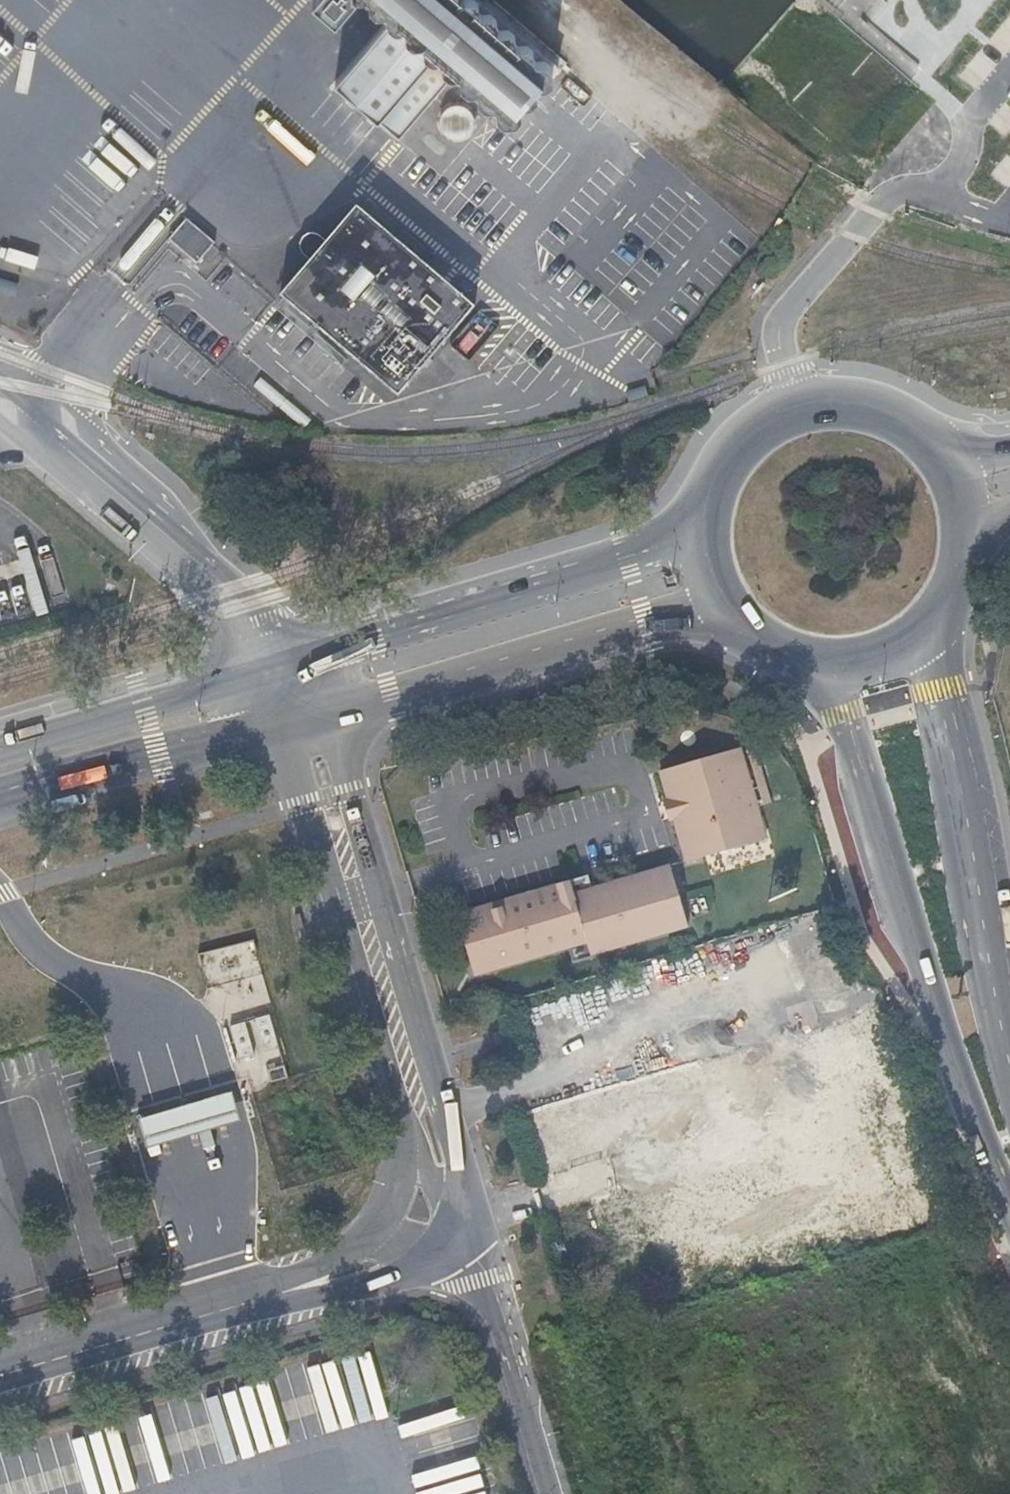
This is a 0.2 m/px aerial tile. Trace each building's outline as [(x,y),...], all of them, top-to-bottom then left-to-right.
[(337,10),(345,0),(324,0),(337,10)] [(377,5),(386,4),(389,7),(336,76),(400,129),(450,68),(459,67),(461,68),(461,77),(468,83),(476,82),(479,86),(479,93),(486,99),(495,98),(498,101),(498,108),(505,115),(516,114),(553,72),(552,59),(546,53),(537,54),(534,51),(534,43),(528,37),(519,38),(516,35),(515,27),(509,22),(501,22),(498,20),(498,12),(492,7),(484,7),(480,4),(480,0),(371,0),(377,5)] [(457,136),(463,136),(465,135),(470,131),(472,128),(474,123),(475,117),(473,111),(472,108),(467,104),(462,101),(455,101),(449,102),(445,106),(442,112),(441,115),(441,121),(442,127),(446,132),(451,135),(457,136)] [(312,256),(282,292),(399,392),(475,303),(357,202),(327,237),(321,232),(314,229),(309,230),(305,232),(303,234),(301,240),(300,244),(301,246),(306,252),(312,256)] [(170,235),(198,259),(215,238),(187,214),(170,235)] [(660,768),(687,858),(767,835),(739,744),(660,768)] [(756,746),(748,749),(764,801),(772,799),(756,746)] [(458,911),(476,972),(493,967),(492,963),(587,935),(591,948),(688,919),(670,862),(574,892),(570,878),(458,911)] [(253,940),(203,954),(220,1019),(228,1017),(239,1060),(282,1049),(267,990),(242,997),(244,1005),(233,1008),(227,984),(262,975),(253,940)] [(494,1030),(499,1046),(509,1043),(504,1027),(494,1030)] [(555,1251),(560,1262),(570,1256),(566,1250),(562,1251),(561,1249),(555,1251)] [(11,1456),(21,1493),(106,1493),(98,1464),(111,1461),(104,1432),(11,1456)]
